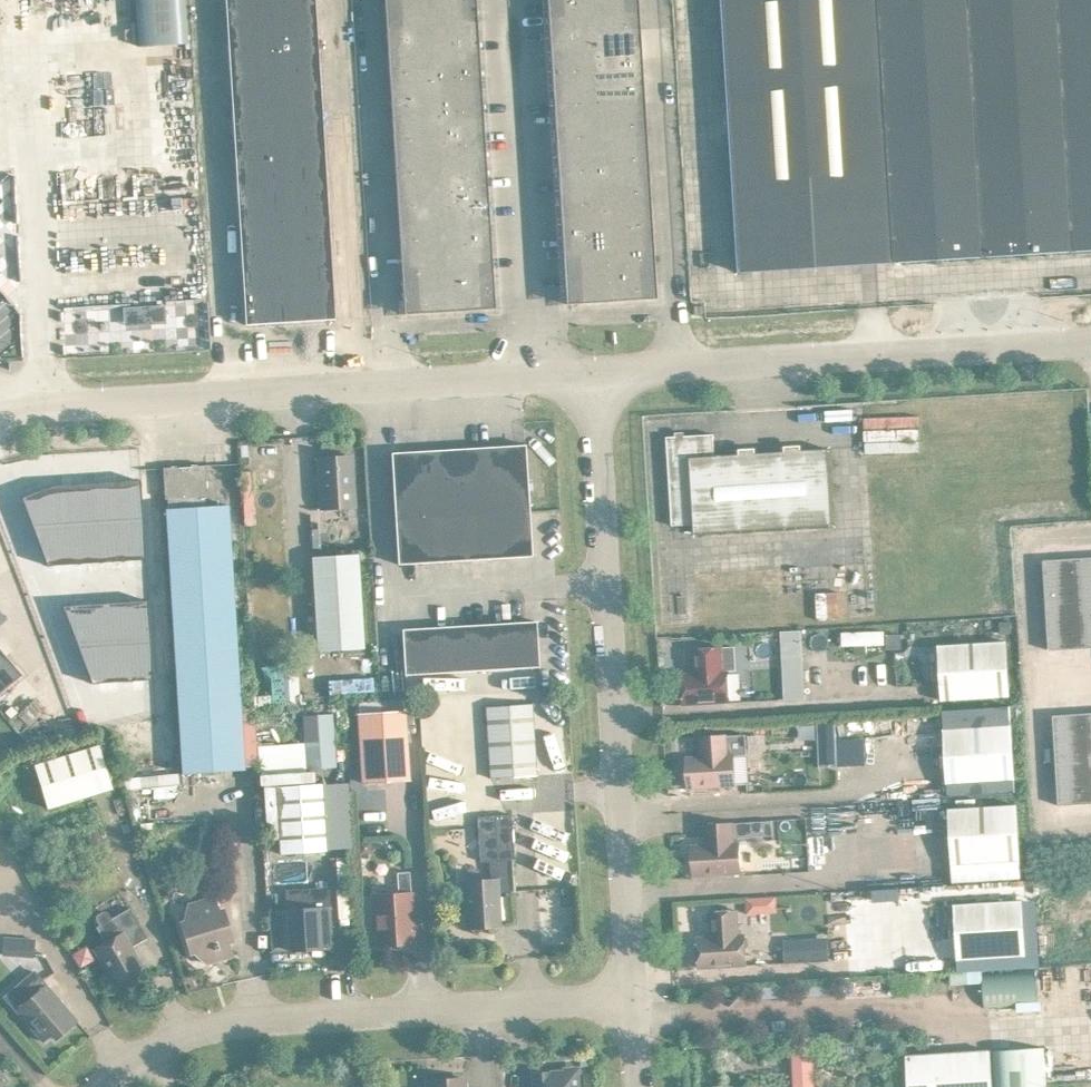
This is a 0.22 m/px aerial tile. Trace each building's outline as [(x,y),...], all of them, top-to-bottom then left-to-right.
[(139,36),(188,33),(186,0),(136,0),(139,36)] [(246,315),(336,310),(317,0),(226,0),(246,315)] [(405,305),(496,300),(477,0),(386,0),(405,305)] [(567,295),(657,290),(639,0),(549,0),(567,295)] [(741,263),(1090,242),(1090,0),(725,0),(741,263)] [(830,440),(716,447),(714,425),(668,427),(673,516),(696,515),(696,523),(834,515),(830,440)] [(392,443),(398,555),(533,547),(526,435),(392,443)] [(318,448),(322,500),(355,498),(352,446),(318,448)] [(166,499),(182,764),(245,760),(229,496),(206,497),(206,487),(208,487),(206,456),(164,458),(166,490),(168,490),(169,499),(166,499)] [(52,476),(21,488),(48,557),(146,551),(141,470),(52,476)] [(312,547),(318,642),(364,639),(358,545),(312,547)] [(1050,641),(1090,639),(1090,548),(1045,551),(1050,641)] [(149,591),(62,596),(92,674),(154,671),(149,591)] [(402,620),(405,666),(539,658),(537,612),(402,620)] [(903,625),(887,626),(887,641),(903,641),(903,625)] [(940,637),(943,691),(1011,687),(1008,632),(940,637)] [(23,665),(0,638),(0,685),(23,665)] [(683,664),(685,696),(732,693),(730,661),(725,662),(723,638),(696,640),(697,664),(683,664)] [(486,697),(491,769),(537,766),(532,694),(486,697)] [(359,705),(363,773),(409,770),(405,702),(359,705)] [(1060,796),(1090,795),(1090,704),(1054,706),(1060,796)] [(836,712),(819,713),(820,732),(837,731),(836,712)] [(945,720),(948,774),(1016,770),(1013,716),(945,720)] [(688,748),(690,779),(737,776),(735,745),(730,745),(729,726),(701,728),(702,747),(688,748)] [(837,731),(837,747),(854,747),(853,731),(837,731)] [(36,757),(49,800),(113,781),(100,738),(36,757)] [(276,777),(281,845),(326,841),(321,774),(276,777)] [(490,840),(492,871),(465,873),(466,889),(472,895),(459,909),(477,925),(484,917),(500,916),(497,871),(515,869),(513,838),(518,838),(515,795),(482,797),(484,840),(490,840)] [(950,800),(953,855),(1021,851),(1018,796),(950,800)] [(773,812),(764,813),(765,827),(774,827),(773,812)] [(693,836),(695,867),(742,864),(740,833),(735,833),(734,814),(707,815),(708,835),(693,836)] [(371,833),(359,833),(360,845),(371,844),(371,833)] [(398,880),(394,885),(374,886),(376,905),(371,907),(372,919),(377,921),(377,936),(388,935),(391,938),(396,940),(401,938),(403,934),(414,934),(410,863),(397,863),(398,880)] [(287,882),(291,941),(320,940),(320,938),(318,938),(316,910),(330,909),(328,879),(287,882)] [(194,942),(207,954),(219,950),(219,948),(231,944),(228,932),(233,930),(224,900),(218,901),(215,889),(202,893),(202,891),(189,895),(185,912),(181,913),(191,943),(194,942)] [(956,896),(959,950),(1027,946),(1024,892),(956,896)] [(94,939),(114,974),(143,957),(131,937),(147,928),(130,898),(111,909),(108,902),(103,901),(97,905),(96,909),(99,915),(96,917),(105,933),(94,939)] [(699,928),(701,959),(748,956),(746,925),(741,925),(739,901),(712,903),(713,927),(699,928)] [(26,929),(25,948),(34,948),(35,929),(26,929)] [(829,935),(807,936),(808,952),(830,952),(829,935)] [(35,962),(5,987),(16,1001),(42,1031),(51,1024),(55,1029),(77,1011),(46,975),(35,962)] [(817,1086),(812,1016),(791,1018),(796,1086),(817,1086)] [(910,1086),(994,1086),(991,1042),(907,1047),(910,1086)] [(579,1082),(577,1082),(575,1062),(533,1065),(535,1086),(579,1086),(579,1082)] [(464,1069),(427,1071),(428,1085),(425,1085),(423,1086),(465,1086),(464,1069)] [(707,1079),(708,1086),(723,1086),(723,1078),(707,1079)]
